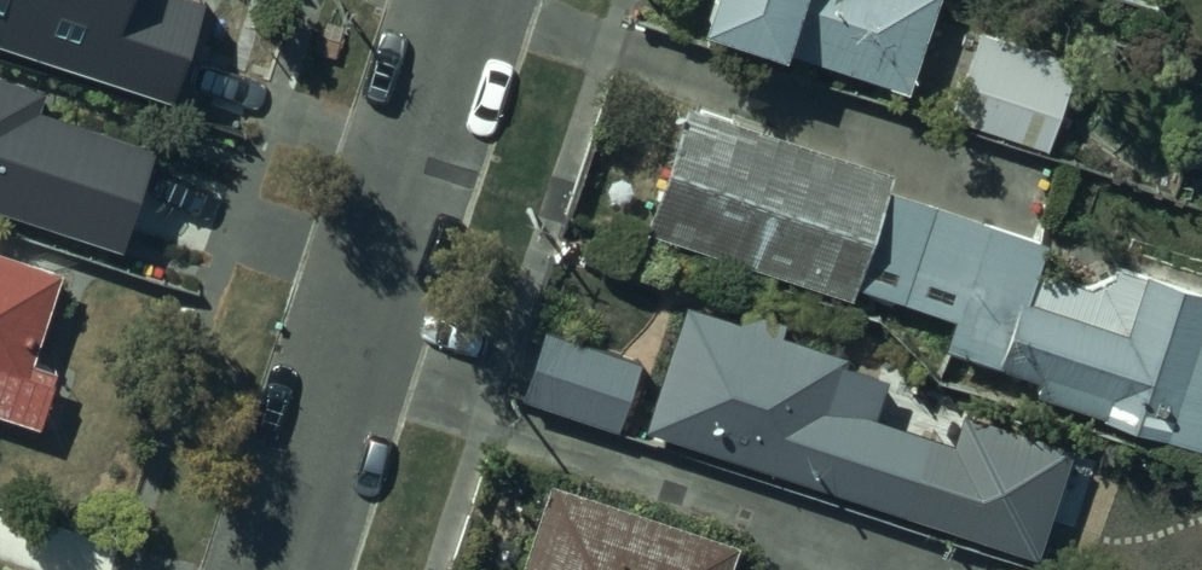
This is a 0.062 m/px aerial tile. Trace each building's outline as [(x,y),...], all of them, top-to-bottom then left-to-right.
[(171,95),(201,0),(0,0),(0,41),(171,95)] [(660,31),(741,59),(747,43),(888,92),(919,0),(671,0),(660,31)] [(1070,67),(960,35),(935,120),(1044,153),(1070,67)] [(122,251),(158,148),(38,107),(44,90),(0,75),(0,209),(122,251)] [(666,106),(623,232),(833,303),(837,290),(931,322),(922,350),(1020,383),(1015,398),(1192,458),(1201,427),(1201,403),(1193,400),(1201,373),(1201,302),(1124,275),(1105,331),(1008,298),(1025,246),(865,192),(871,175),(666,106)] [(0,260),(0,424),(21,431),(39,376),(11,367),(42,274),(0,260)] [(824,359),(664,307),(623,431),(919,527),(943,451),(854,422),(867,381),(821,366),(824,359)] [(625,365),(531,333),(507,402),(601,434),(625,365)] [(530,483),(502,569),(713,569),(721,546),(530,483)]
